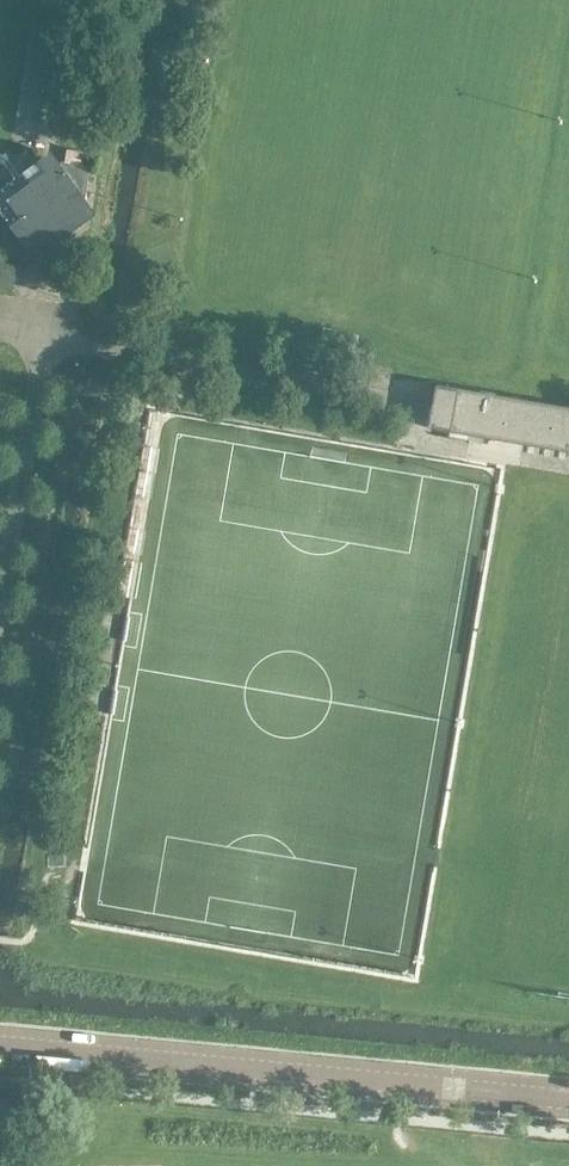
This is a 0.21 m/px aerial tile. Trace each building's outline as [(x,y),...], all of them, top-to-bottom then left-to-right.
[(37,119),(53,24),(34,21),(17,116),(37,119)] [(86,199),(91,167),(61,162),(61,165),(52,153),(44,160),(44,159),(5,153),(1,182),(10,184),(0,191),(0,211),(4,217),(0,245),(0,247),(29,251),(35,260),(97,215),(86,199)] [(435,386),(429,428),(451,432),(450,438),(468,440),(469,434),(568,450),(568,408),(435,386)]
